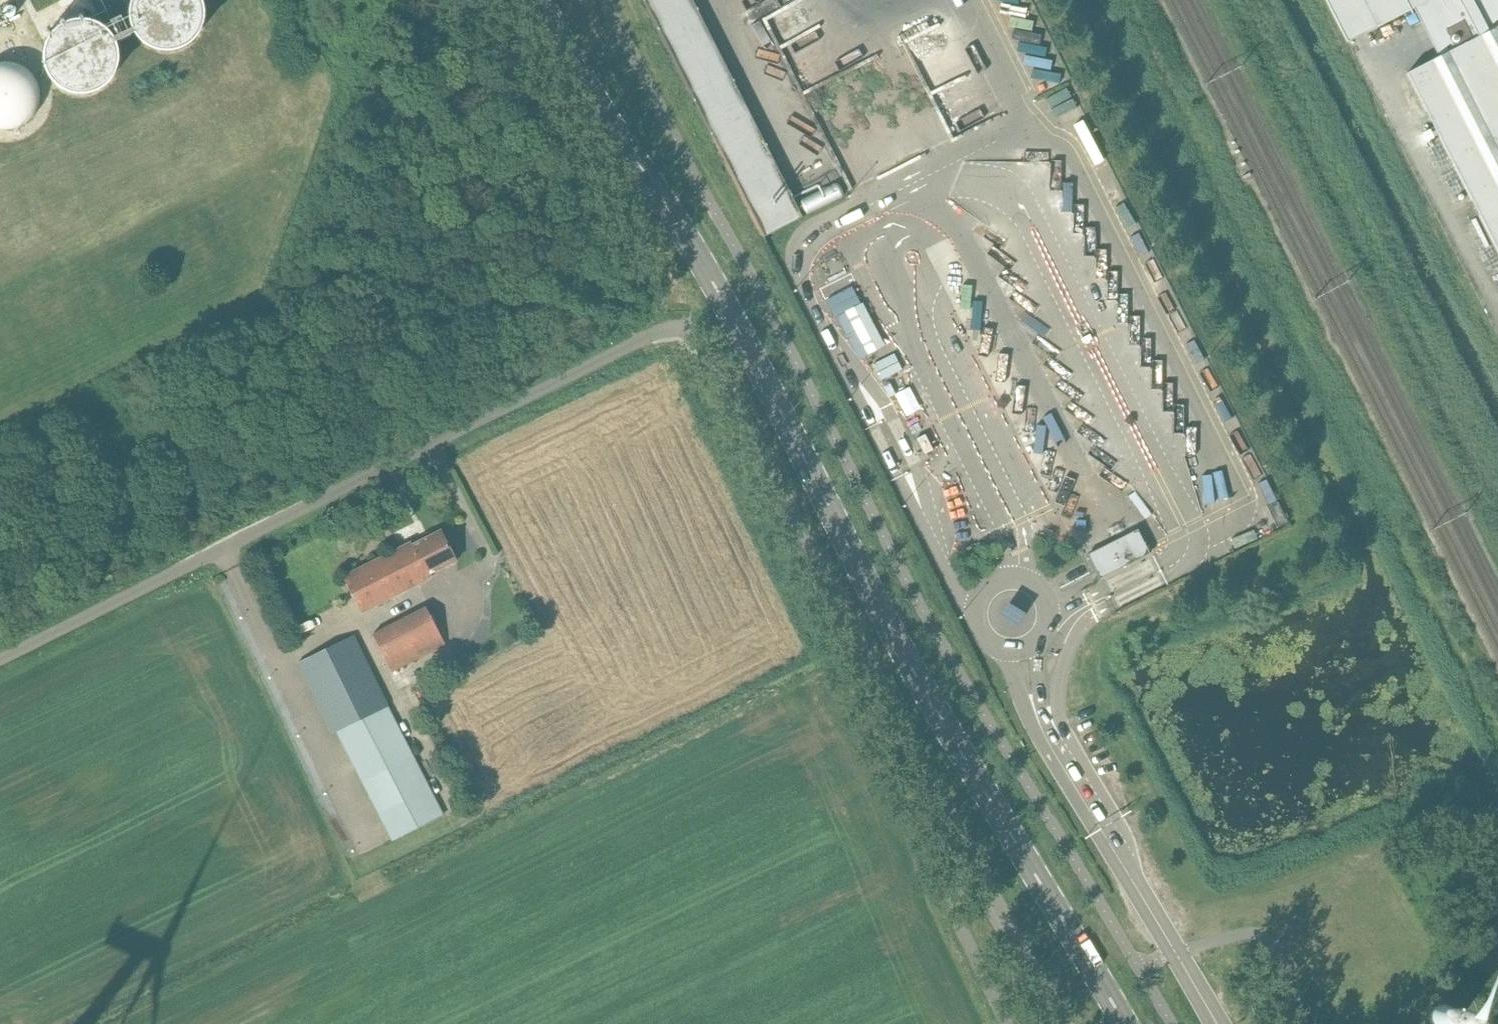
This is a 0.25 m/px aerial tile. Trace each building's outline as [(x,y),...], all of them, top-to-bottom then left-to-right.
[(141,9),(139,21),(141,34),(147,45),(156,53),(168,58),(181,59),(193,55),(203,48),(210,38),(213,27),(213,15),(209,4),(206,0),(146,0),(141,9)] [(67,34),(59,43),(53,55),(53,68),(57,81),(64,91),(75,98),(88,101),(101,100),(112,94),(121,86),(126,75),(128,63),(126,52),(120,41),(112,33),(101,28),(89,26),(78,28),(67,34)] [(31,133),(47,75),(0,62),(0,125),(31,133)] [(714,136),(711,138),(762,238),(803,217),(790,192),(752,117),(714,136)] [(921,436),(916,439),(925,454),(931,451),(933,450),(925,434),(921,436)] [(1251,503),(1263,537),(1289,527),(1277,494),(1251,503)] [(1087,554),(1100,579),(1150,554),(1138,529),(1087,554)] [(411,543),(401,548),(419,583),(429,578),(427,576),(456,561),(440,531),(412,545),(411,543)] [(419,583),(401,548),(343,577),(361,613),(419,583)] [(426,607),(372,635),(391,672),(445,645),(426,607)] [(330,733),(335,731),(386,706),(352,636),(296,663),(330,733)] [(386,706),(335,731),(392,841),(442,816),(386,706)] [(1428,1018),(1429,1020),(1429,1023),(1430,1023),(1457,1023),(1458,1021),(1458,1018),(1458,1016),(1458,1013),(1457,1011),(1455,1009),(1454,1007),(1452,1005),(1449,1004),(1447,1003),(1445,1003),(1442,1003),(1440,1003),(1437,1004),(1435,1005),(1433,1007),(1431,1009),(1430,1011),(1429,1013),(1429,1015),(1428,1018)]
